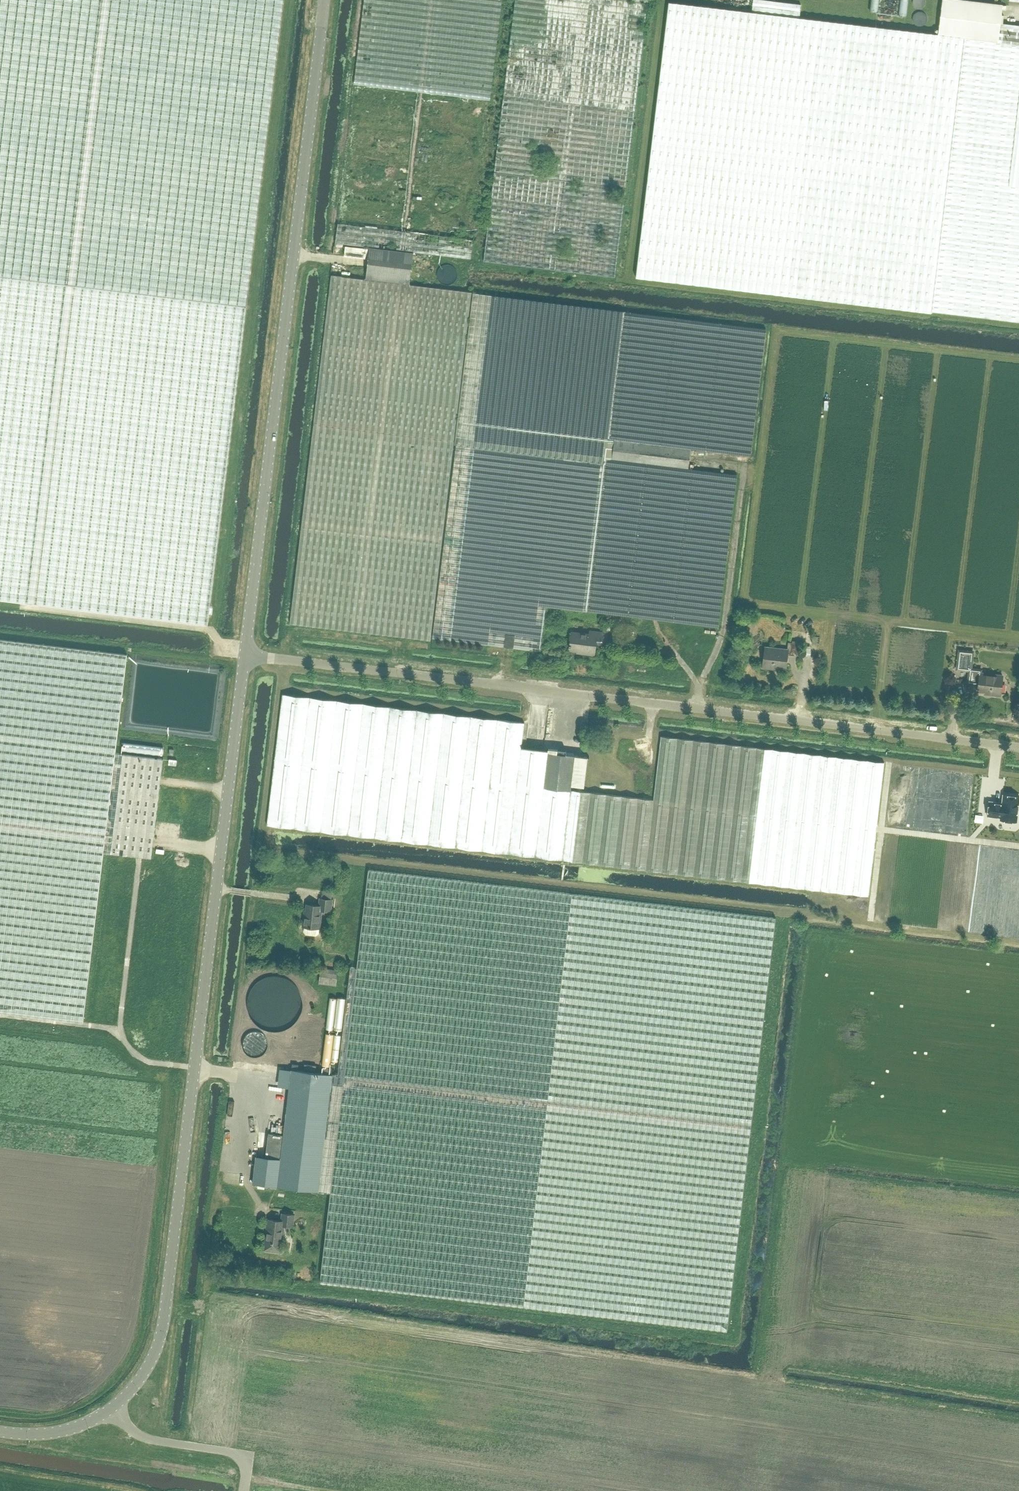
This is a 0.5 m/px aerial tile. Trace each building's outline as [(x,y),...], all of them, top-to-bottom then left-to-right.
[(283,0),(0,0),(0,600),(207,625),(283,0)] [(354,83),(490,100),(502,0),(364,0),(354,83)] [(498,140),(483,261),(615,277),(649,0),(515,0),(498,140)] [(1000,23),(1002,4),(967,0),(942,0),(938,34),(799,18),(801,4),(797,4),(765,0),(753,0),(751,12),(721,8),(669,2),(636,277),(780,294),(932,312),(1018,322),(1018,26),(1000,23)] [(918,8),(919,8),(920,8),(921,8),(921,7),(922,7),(923,6),(924,5),(924,4),(924,3),(924,2),(924,1),(924,0),(913,0),(912,1),(912,2),(912,3),(913,4),(913,5),(914,6),(915,7),(916,8),(918,8)] [(918,26),(919,26),(920,26),(921,26),(922,25),(923,24),(924,24),(925,23),(925,22),(926,21),(926,20),(926,19),(926,18),(926,17),(925,16),(925,15),(924,14),(923,14),(922,13),(921,12),(920,12),(919,12),(918,12),(917,12),(916,13),(915,13),(914,13),(914,14),(913,15),(912,16),(912,17),(912,18),(912,19),(912,21),(913,22),(913,23),(914,24),(915,25),(917,25),(918,26)] [(369,247),(413,252),(471,259),(473,238),(337,222),(336,230),(335,243),(369,247)] [(368,258),(369,249),(345,246),(344,256),(368,258)] [(413,252),(369,247),(369,249),(368,258),(366,278),(410,284),(413,252)] [(430,640),(454,441),(471,292),(331,275),(313,424),(290,623),(430,640)] [(546,605),(587,610),(719,626),(737,474),(688,468),(691,448),(751,456),(766,329),(624,311),(473,293),(451,472),(453,472),(438,592),(433,637),(495,645),(497,632),(542,638),(546,605)] [(497,632),(495,645),(540,651),(542,638),(497,632)] [(601,646),(603,633),(589,632),(589,635),(571,633),(570,644),(569,644),(569,646),(569,650),(582,651),(582,653),(594,654),(595,647),(602,647),(602,646),(601,646)] [(83,1022),(104,852),(115,753),(127,654),(0,639),(0,1012),(83,1022)] [(798,656),(799,643),(788,642),(787,649),(765,647),(762,667),(779,669),(779,667),(786,668),(788,655),(798,656)] [(1000,695),(1002,675),(980,672),(980,670),(970,669),(972,652),(960,650),(958,667),(970,669),(968,681),(978,682),(977,691),(984,692),(984,693),(1000,695)] [(523,747),(526,723),(283,694),(267,825),(868,896),(884,762),(661,736),(653,800),(571,790),(571,786),(583,788),(587,757),(566,754),(566,752),(548,749),(523,747)] [(163,758),(115,753),(104,852),(151,858),(163,758)] [(1003,795),(1002,802),(989,801),(987,816),(1000,817),(1000,819),(1017,821),(1018,802),(1018,797),(1003,795)] [(339,1067),(338,1070),(338,1075),(751,1124),(776,917),(368,869),(357,967),(350,967),(339,1067)] [(331,911),(332,899),(320,898),(319,906),(307,904),(306,915),(304,915),(303,926),(304,926),(304,931),(306,934),(316,935),(319,933),(322,910),(331,911)] [(336,985),(337,973),(321,971),(319,982),(336,985)] [(270,1031),(272,1032),(274,1032),(277,1032),(279,1031),(282,1031),(284,1030),(286,1029),(288,1028),(290,1027),(292,1025),(294,1024),(296,1022),(297,1020),(298,1018),(300,1016),(300,1014),(301,1011),(302,1009),(302,1006),(302,1004),(302,1002),(302,999),(301,997),(300,995),(300,992),(298,990),(297,988),(296,986),(294,985),(292,983),(290,981),(288,980),(286,979),(284,978),(282,977),(279,977),(277,977),(275,976),(272,977),(270,977),(267,977),(265,978),(263,979),(261,980),(259,981),(257,983),(255,985),(253,986),(252,988),(251,990),(249,992),(249,995),(248,997),(247,999),(247,1002),(247,1004),(247,1006),(247,1009),(248,1011),(249,1014),(249,1016),(251,1018),(252,1020),(253,1022),(255,1024),(257,1025),(259,1027),(261,1028),(263,1029),(265,1030),(267,1031),(270,1031)] [(304,1071),(316,1072),(317,1065),(305,1063),(304,1071)] [(727,1330),(751,1124),(338,1075),(331,1074),(316,1072),(304,1071),(298,1070),(292,1069),(284,1135),(268,1133),(265,1157),(256,1156),(253,1183),(331,1192),(320,1282),(727,1330)] [(264,1250),(274,1251),(281,1252),(282,1243),(284,1225),(293,1226),(295,1215),(283,1213),(282,1221),(270,1219),(268,1230),(267,1230),(265,1241),(264,1250)]
